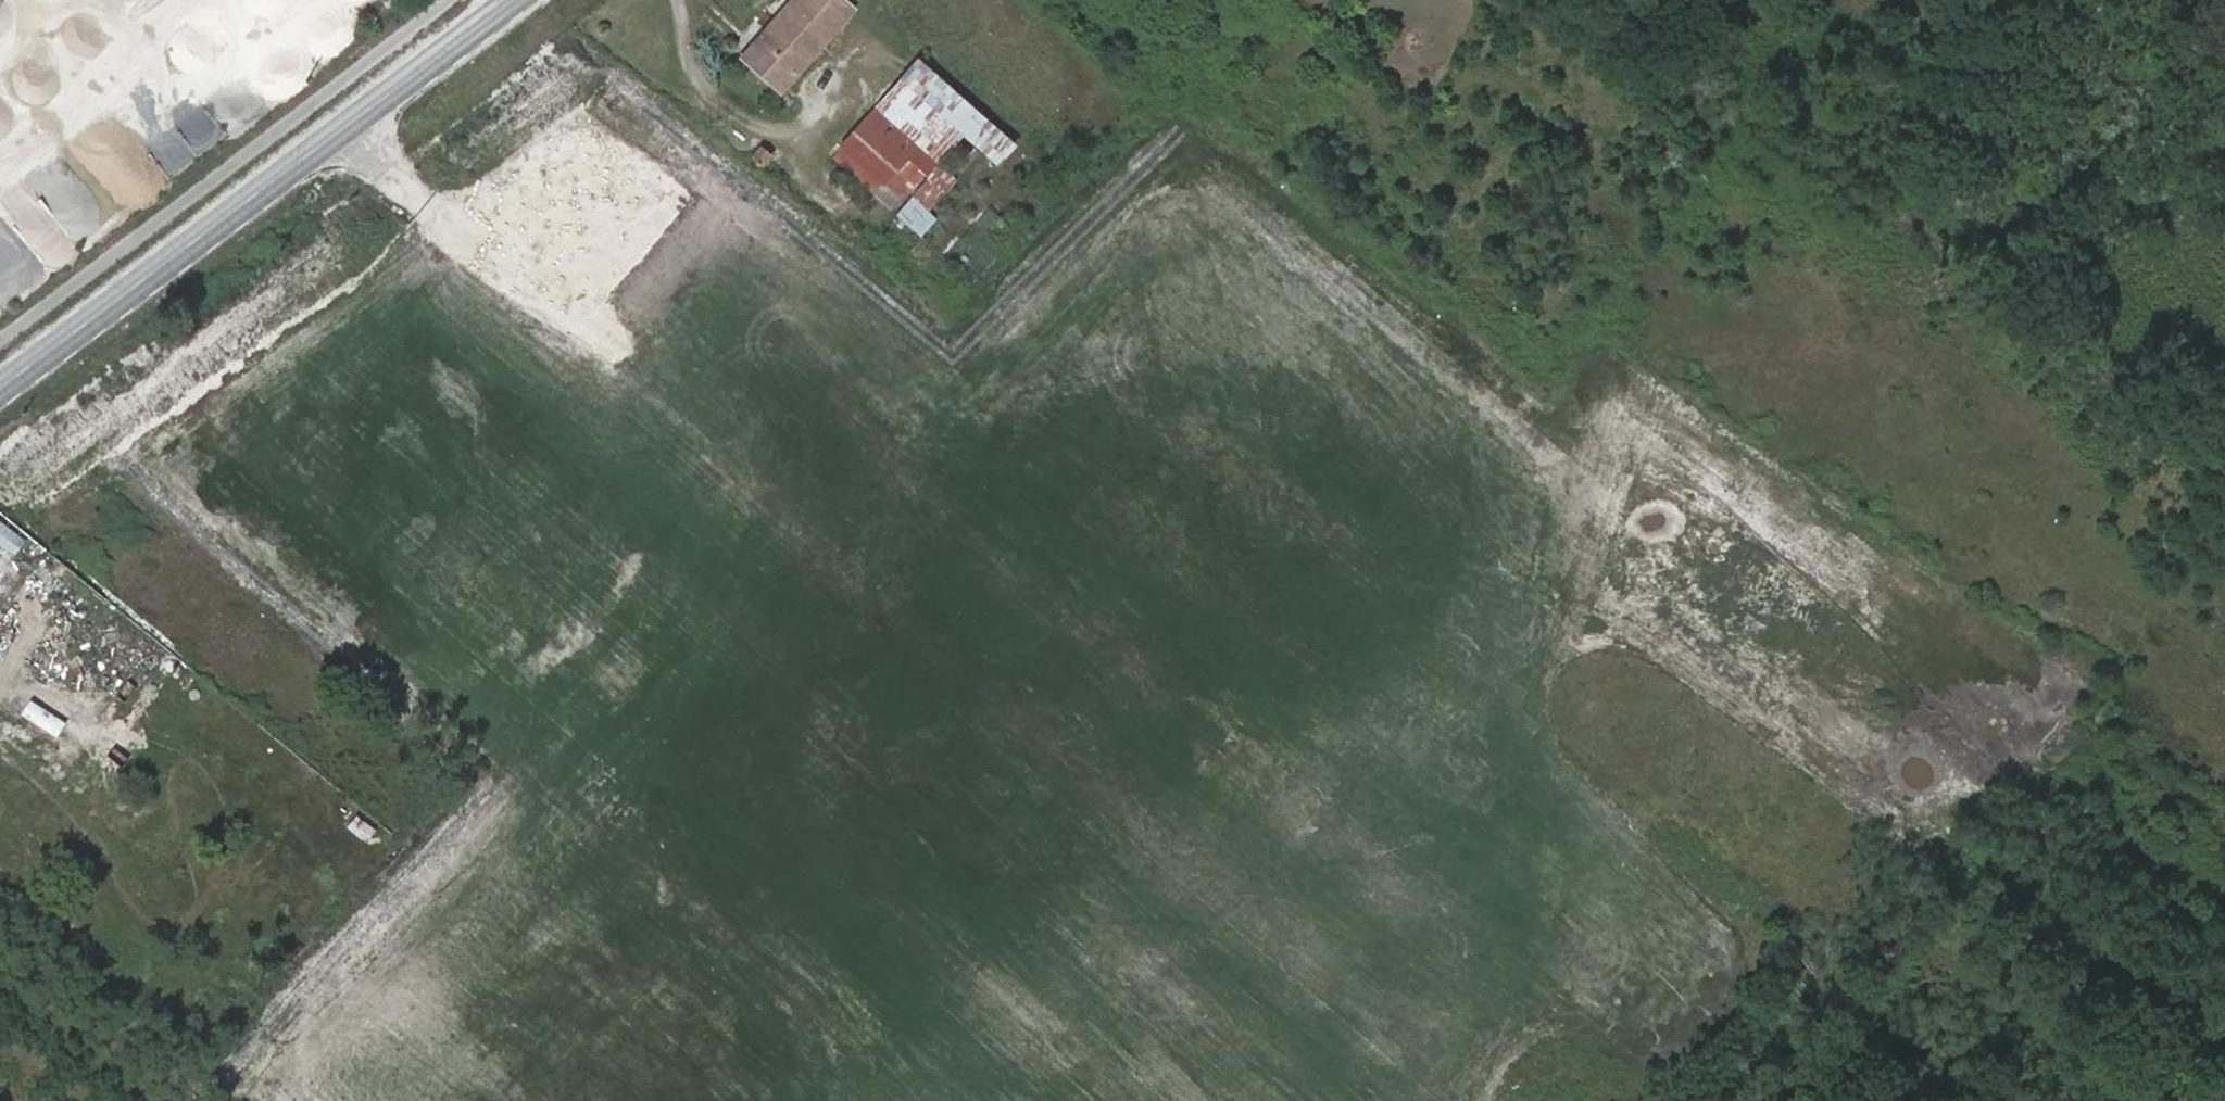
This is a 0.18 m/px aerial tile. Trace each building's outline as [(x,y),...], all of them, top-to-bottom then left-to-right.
[(847,0),(791,0),(742,57),(782,92),(855,7),(847,0)] [(1013,145),(922,64),(903,84),(964,139),(996,165),(1013,145)] [(903,84),(879,108),(919,144),(941,164),(964,139),(903,84)] [(919,144),(879,108),(842,147),(882,184),(919,144)] [(171,177),(198,153),(175,127),(148,151),(171,177)]
